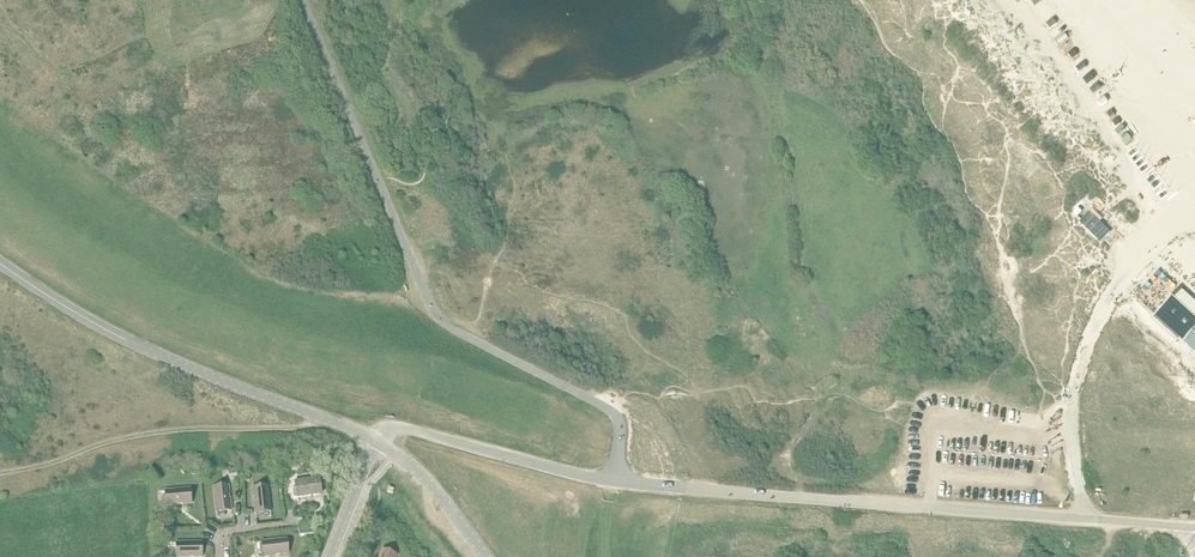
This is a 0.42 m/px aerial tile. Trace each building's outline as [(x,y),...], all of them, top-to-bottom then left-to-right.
[(1142,303),(1193,347),(1194,346),(1194,347),(1194,304),(1164,277),(1142,303)] [(295,489),(292,490),(293,498),(320,494),(318,479),(294,482),(295,489)] [(228,485),(213,487),(214,496),(215,496),(215,499),(214,499),(216,512),(216,510),(230,508),(230,511),(231,511),(228,485)] [(268,485),(252,487),(253,497),(254,497),(254,500),(255,513),(256,513),(256,510),(269,509),(270,511),(271,511),(268,485)] [(177,489),(164,490),(164,491),(167,491),(168,505),(165,505),(165,506),(191,504),(190,488),(180,489),(180,490),(177,490),(177,489)] [(173,521),(159,522),(159,530),(173,529),(173,521)] [(312,527),(298,528),(299,535),(310,534),(313,534),(313,527),(312,527)] [(274,538),(261,539),(263,539),(263,553),(261,553),(261,554),(287,554),(287,538),(277,538),(277,539),(274,539),(274,538)] [(176,542),(176,543),(178,543),(178,556),(202,556),(202,542),(192,542),(192,543),(189,543),(189,542),(176,542)]
